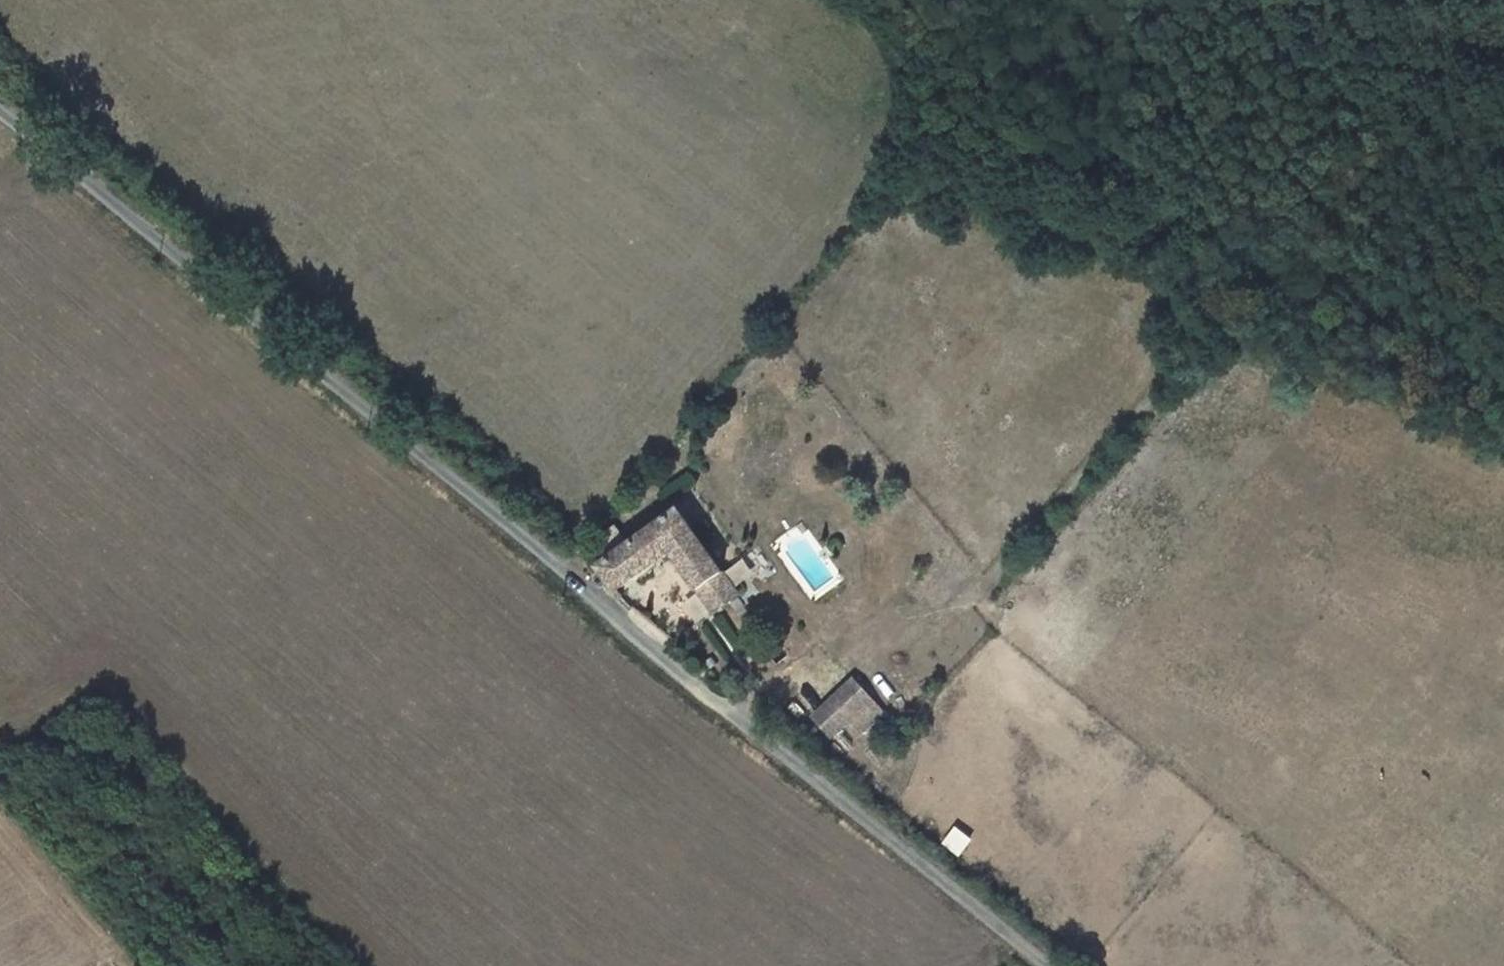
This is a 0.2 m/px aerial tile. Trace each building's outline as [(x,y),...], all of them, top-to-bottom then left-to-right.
[(657,542),(700,597),(726,581),(662,497),(583,555),(603,580),(657,542)] [(875,696),(846,664),(807,698),(826,720),(841,707),(850,717),(875,696)] [(943,841),(960,854),(973,838),(957,824),(943,841)]
